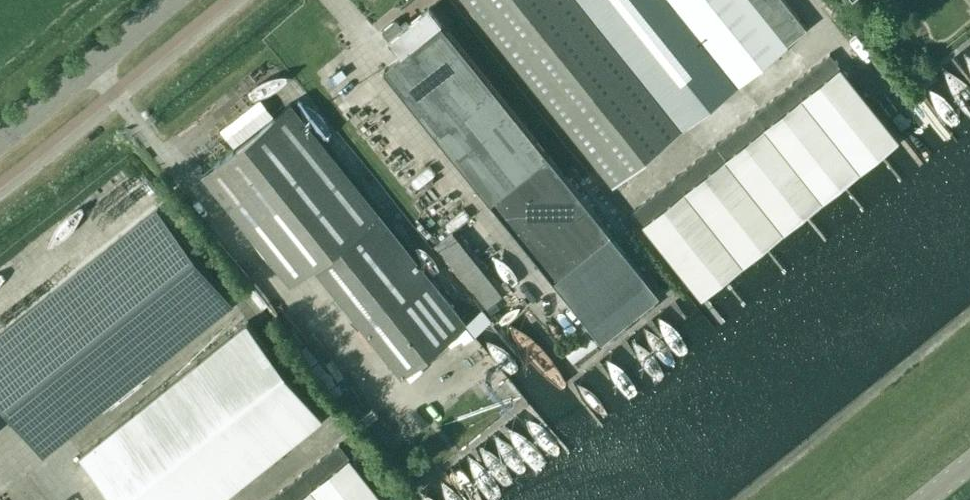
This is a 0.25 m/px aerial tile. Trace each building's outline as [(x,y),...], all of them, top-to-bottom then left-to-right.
[(681,131),(575,0),(461,0),(611,187),(681,131)] [(681,131),(740,82),(674,0),(575,0),(681,131)] [(740,82),(787,44),(786,43),(805,27),(783,0),(674,0),(740,82)] [(385,68),(490,199),(547,153),(429,6),(388,38),(401,55),(385,68)] [(886,123),(828,52),(633,211),(703,296),(898,137),(886,123)] [(467,323),(290,101),(202,172),(290,283),(314,264),(403,373),(467,323)] [(547,153),(490,199),(554,279),(601,338),(659,292),(611,233),(547,153)] [(232,301),(157,206),(0,331),(0,398),(43,452),(232,301)] [(506,289),(456,227),(436,243),(486,305),(506,289)] [(248,319),(80,452),(118,499),(217,499),(324,415),(248,319)] [(338,444),(267,499),(383,499),(338,444)]
